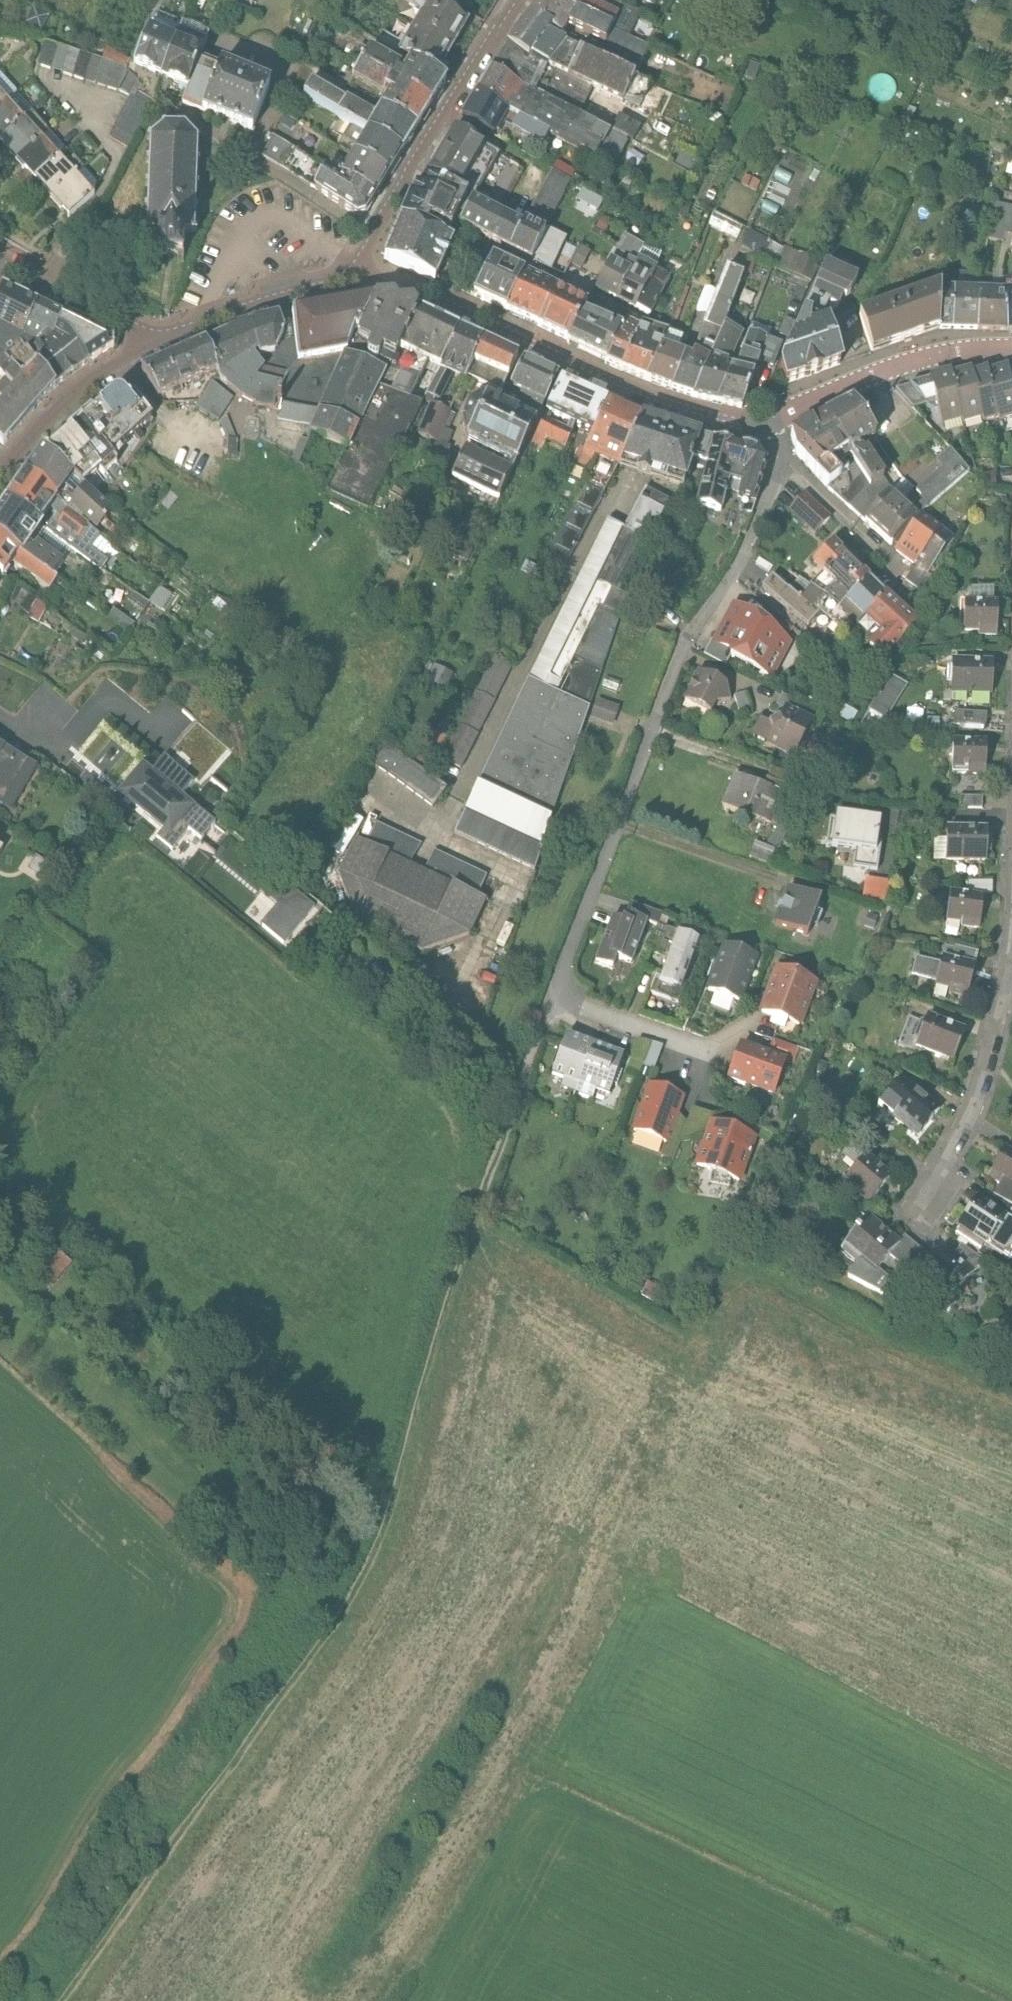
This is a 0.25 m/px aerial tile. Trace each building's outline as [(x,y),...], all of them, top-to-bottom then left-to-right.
[(193,5),(203,10),(207,0),(196,0),(193,5)] [(404,3),(413,8),(413,9),(421,14),(414,27),(453,47),(466,24),(460,20),(452,16),(455,11),(438,1),(436,0),(406,0),(404,3)] [(547,66),(565,43),(635,77),(650,47),(630,37),(627,36),(555,0),(542,0),(530,15),(529,15),(518,29),(519,30),(509,43),(508,43),(507,44),(528,58),(531,55),(547,66)] [(630,37),(641,14),(610,0),(555,0),(627,36),(630,37)] [(35,8),(29,22),(43,29),(50,14),(35,8)] [(134,65),(162,76),(175,42),(182,23),(156,13),(134,65)] [(162,76),(189,87),(196,68),(202,53),(210,35),(182,23),(175,42),(162,76)] [(384,33),(378,42),(440,79),(446,70),(441,67),(444,61),(453,47),(414,27),(407,40),(401,36),(398,41),(384,33)] [(445,83),(445,82),(446,82),(441,79),(378,42),(378,43),(379,43),(374,52),(371,51),(370,51),(360,45),(352,59),(432,105),(430,104),(432,101),(435,99),(443,86),(443,87),(445,83)] [(39,66),(51,70),(58,46),(46,43),(39,66)] [(565,43),(547,66),(592,88),(623,103),(623,102),(638,109),(642,102),(650,85),(635,77),(565,43)] [(490,70),(476,92),(548,132),(549,132),(560,138),(615,167),(627,144),(620,140),(623,133),(634,139),(640,127),(619,115),(609,134),(595,127),(596,125),(579,116),(592,88),(547,66),(531,55),(528,58),(507,44),(507,45),(506,46),(499,57),(490,70)] [(51,70),(63,73),(69,50),(58,46),(51,70)] [(63,73),(74,77),(81,53),(69,50),(63,73)] [(74,77),(85,80),(92,56),(81,53),(74,77)] [(85,80),(97,84),(103,60),(92,56),(85,80)] [(189,87),(183,102),(203,110),(204,111),(217,77),(221,67),(200,59),(196,68),(189,87)] [(347,76),(342,85),(417,129),(418,128),(417,127),(429,108),(430,108),(432,105),(352,59),(351,60),(353,61),(348,69),(345,75),(347,76)] [(97,84),(107,87),(113,63),(103,60),(97,84)] [(758,81),(764,66),(755,62),(748,77),(758,81)] [(113,63),(107,87),(118,90),(124,66),(113,63)] [(304,97),(353,126),(354,125),(402,153),(417,129),(342,85),(303,63),(292,90),(304,97)] [(124,66),(118,90),(130,97),(136,100),(138,91),(141,85),(131,75),(125,69),(126,67),(124,66)] [(217,77),(204,111),(252,130),(270,87),(221,67),(217,77)] [(789,84),(785,82),(780,91),(785,94),(789,84)] [(130,97),(125,106),(147,116),(154,104),(156,100),(138,91),(136,100),(130,97)] [(0,107),(0,139),(1,140),(32,112),(34,110),(16,92),(7,101),(0,107)] [(476,92),(462,116),(463,117),(493,135),(495,131),(499,133),(504,125),(540,146),(548,132),(476,92)] [(147,116),(125,106),(120,116),(142,126),(147,116)] [(822,113),(807,106),(802,116),(817,123),(822,113)] [(24,120),(1,140),(12,152),(10,154),(16,161),(41,138),(49,131),(32,112),(24,120)] [(724,118),(713,112),(709,121),(720,126),(724,118)] [(859,113),(853,124),(868,131),(873,121),(859,113)] [(286,114),(281,123),(294,130),(299,121),(286,114)] [(120,116),(115,126),(137,137),(142,126),(120,116)] [(149,136),(147,139),(151,141),(151,159),(146,159),(146,162),(150,163),(150,182),(146,182),(145,186),(149,186),(149,206),(145,206),(145,209),(149,210),(148,227),(144,227),(144,231),(148,231),(148,232),(150,232),(149,236),(154,241),(158,242),(157,254),(178,256),(177,264),(184,264),(183,233),(193,233),(193,232),(197,233),(197,229),(193,229),(194,211),(198,211),(198,208),(194,207),(194,188),(198,188),(198,184),(195,184),(195,164),(199,164),(199,161),(195,160),(196,143),(200,141),(199,138),(195,139),(185,128),(187,125),(184,123),(182,127),(167,127),(165,123),(162,124),(163,128),(153,137),(149,136)] [(358,158),(388,176),(402,153),(354,125),(353,126),(346,137),(343,136),(337,146),(354,155),(359,158),(358,158)] [(115,126),(109,137),(112,140),(130,149),(137,137),(115,126)] [(448,141),(430,171),(467,193),(474,197),(473,198),(474,198),(499,154),(486,146),(472,139),(455,129),(449,140),(448,139),(448,140),(448,141)] [(365,214),(375,198),(327,170),(327,171),(312,160),(306,156),(273,135),(271,138),(262,156),(277,165),(315,189),(357,216),(365,214)] [(36,177),(58,156),(41,138),(16,161),(23,168),(25,166),(36,177)] [(327,171),(327,170),(375,198),(388,176),(358,158),(359,158),(354,155),(337,146),(325,139),(312,160),(327,171)] [(51,198),(76,176),(83,168),(74,158),(66,165),(58,156),(36,177),(44,186),(42,188),(51,198)] [(572,180),(552,170),(523,226),(472,200),(461,224),(501,246),(516,253),(531,260),(546,229),(572,180)] [(421,186),(417,184),(413,193),(459,214),(468,195),(473,198),(474,197),(467,193),(430,171),(421,186)] [(763,181),(746,174),(742,184),(759,191),(763,181)] [(76,176),(51,198),(60,209),(63,207),(70,215),(68,217),(69,218),(93,194),(76,176)] [(843,194),(853,200),(860,188),(850,182),(843,194)] [(413,193),(401,218),(402,218),(452,242),(455,235),(450,233),(459,215),(413,193)] [(610,202),(595,193),(589,202),(605,211),(610,202)] [(692,204),(684,200),(678,212),(686,216),(692,204)] [(742,228),(713,213),(707,225),(736,240),(741,229),(742,228)] [(602,217),(596,226),(606,233),(612,223),(602,217)] [(384,259),(411,271),(435,281),(437,276),(447,253),(452,242),(430,232),(402,218),(384,259)] [(551,270),(565,238),(546,229),(531,260),(551,270)] [(776,243),(752,231),(744,246),(768,258),(775,245),(776,243)] [(615,297),(629,273),(636,258),(638,255),(643,246),(625,235),(610,260),(596,287),(606,292),(615,297)] [(569,245),(564,256),(573,260),(578,249),(569,245)] [(779,258),(782,249),(775,245),(768,258),(774,260),(776,257),(779,258)] [(474,296),(491,304),(507,311),(531,260),(516,253),(501,246),(493,258),(492,258),(474,293),(474,296)] [(592,252),(581,246),(571,264),(582,270),(592,252)] [(783,258),(780,256),(776,266),(806,279),(815,257),(807,253),(807,254),(787,247),(783,258)] [(692,255),(689,253),(681,262),(684,264),(692,255)] [(615,297),(634,308),(657,269),(638,259),(630,273),(629,273),(615,297)] [(538,325),(557,289),(563,277),(551,270),(531,260),(507,311),(538,325)] [(819,372),(840,365),(827,327),(811,332),(808,331),(810,324),(813,323),(817,324),(819,323),(827,306),(837,310),(842,299),(846,300),(850,294),(857,279),(826,266),(799,328),(781,367),(787,383),(806,376),(807,377),(819,373),(819,372)] [(727,267),(703,324),(723,331),(743,274),(727,267)] [(663,291),(669,279),(670,277),(657,269),(634,308),(649,316),(654,306),(663,291)] [(13,334),(19,321),(26,325),(36,303),(3,288),(0,296),(0,328),(13,334)] [(567,342),(569,343),(570,341),(569,340),(571,335),(575,328),(576,328),(577,326),(576,326),(583,313),(584,314),(585,312),(584,311),(587,304),(569,295),(557,289),(538,325),(568,340),(567,341),(567,342)] [(977,333),(993,333),(1011,334),(1011,308),(1011,298),(1003,298),(1004,289),(993,289),(993,297),(978,297),(977,333)] [(938,332),(940,296),(941,291),(860,319),(872,354),(938,332)] [(978,297),(940,296),(938,332),(956,332),(977,333),(978,297)] [(307,309),(295,312),(303,355),(349,347),(354,331),(359,332),(375,298),(374,298),(307,309)] [(377,300),(375,298),(359,332),(357,338),(369,344),(367,352),(368,355),(375,358),(378,358),(396,365),(400,357),(396,355),(400,348),(418,310),(417,310),(413,316),(409,314),(407,314),(396,309),(397,308),(395,307),(394,308),(377,300)] [(53,337),(64,316),(36,303),(26,325),(19,321),(13,334),(20,338),(33,344),(46,334),(53,337)] [(410,352),(391,389),(410,398),(424,370),(436,375),(437,375),(441,367),(460,330),(418,310),(400,348),(410,352)] [(595,316),(578,347),(607,360),(626,315),(607,311),(602,320),(595,316)] [(626,315),(607,360),(605,363),(621,370),(632,346),(639,330),(641,323),(629,316),(626,315)] [(88,363),(114,347),(114,339),(64,316),(53,337),(61,341),(67,336),(87,364),(88,363)] [(279,316),(259,322),(248,325),(205,345),(217,372),(218,372),(222,381),(241,397),(255,404),(255,406),(269,408),(269,410),(278,411),(281,403),(280,394),(279,394),(282,382),(256,377),(265,366),(254,354),(258,351),(260,354),(275,351),(286,331),(279,316)] [(794,320),(786,318),(780,335),(787,337),(789,332),(794,320)] [(621,370),(645,381),(663,348),(668,334),(642,326),(643,323),(641,323),(639,330),(632,346),(621,370)] [(723,331),(703,324),(694,352),(691,358),(684,355),(671,390),(693,397),(708,362),(712,355),(723,331)] [(693,397),(718,403),(732,367),(731,367),(743,333),(725,326),(723,331),(712,355),(708,362),(693,397)] [(55,388),(23,350),(33,344),(20,338),(13,334),(0,328),(0,442),(4,445),(33,411),(55,388)] [(424,400),(430,403),(431,402),(449,411),(451,405),(439,398),(452,375),(465,381),(482,340),(460,330),(441,367),(437,375),(436,375),(424,400)] [(732,367),(718,403),(742,409),(747,390),(759,361),(774,367),(783,343),(749,332),(737,369),(732,367)] [(23,350),(55,388),(87,364),(67,336),(61,341),(53,337),(46,334),(33,344),(23,350)] [(645,381),(671,390),(684,355),(679,354),(684,339),(668,334),(663,348),(645,381)] [(466,377),(467,377),(500,393),(518,358),(482,340),(466,377)] [(165,362),(177,390),(217,372),(205,345),(165,362)] [(345,352),(327,394),(321,409),(359,426),(348,448),(346,447),(326,488),(367,508),(391,465),(423,404),(410,398),(391,389),(379,384),(387,369),(345,352)] [(511,387),(522,392),(513,411),(536,423),(543,408),(545,403),(558,377),(523,360),(511,387)] [(153,389),(159,398),(177,390),(165,362),(141,373),(153,389)] [(992,379),(1002,419),(1004,423),(1011,421),(1011,374),(1011,373),(992,379)] [(990,375),(971,380),(982,420),(983,424),(1002,419),(992,379),(990,375)] [(951,381),(949,376),(929,382),(935,404),(941,426),(962,421),(951,381)] [(970,376),(951,381),(962,421),(963,425),(982,420),(971,380),(970,376)] [(608,400),(562,379),(547,410),(543,408),(536,423),(527,442),(542,449),(547,440),(565,448),(573,432),(571,432),(576,423),(594,431),(608,400)] [(234,398),(212,381),(196,405),(219,420),(234,398)] [(935,404),(929,382),(895,391),(912,410),(935,404)] [(122,466),(115,458),(113,454),(153,419),(139,403),(135,399),(136,398),(132,393),(130,396),(137,404),(134,407),(126,398),(122,400),(115,399),(112,397),(83,422),(68,435),(100,471),(107,479),(122,466)] [(495,452),(518,463),(520,457),(527,442),(536,423),(513,411),(493,401),(493,400),(490,398),(489,399),(486,398),(471,404),(470,403),(468,404),(469,406),(463,420),(461,419),(461,421),(463,422),(467,435),(465,437),(467,438),(468,437),(470,438),(470,440),(495,452)] [(644,417),(608,400),(594,431),(584,450),(583,452),(597,458),(592,469),(545,561),(563,571),(619,465),(622,465),(623,463),(641,421),(643,421),(644,417)] [(417,433),(437,441),(444,427),(446,427),(452,412),(449,411),(431,402),(430,403),(417,433)] [(279,412),(278,420),(314,426),(321,410),(281,403),(278,411),(279,412)] [(852,406),(825,419),(847,452),(856,466),(869,486),(870,488),(883,480),(884,479),(867,454),(864,454),(863,455),(859,450),(875,439),(852,406)] [(321,409),(321,410),(314,426),(311,432),(314,433),(346,447),(348,448),(359,426),(321,409)] [(228,415),(222,423),(230,440),(230,455),(239,455),(239,439),(238,439),(228,415)] [(641,421),(623,463),(622,466),(627,468),(683,486),(692,459),(700,436),(661,423),(660,422),(659,422),(650,419),(644,417),(643,421),(641,421)] [(847,452),(825,419),(791,436),(796,455),(828,488),(841,478),(840,477),(834,471),(837,468),(833,463),(847,452)] [(453,432),(445,429),(446,427),(444,427),(437,441),(429,459),(445,467),(449,456),(448,455),(451,446),(447,445),(453,432)] [(83,486),(100,471),(68,435),(54,447),(52,446),(44,452),(82,485),(83,486)] [(700,436),(692,459),(707,464),(697,506),(703,508),(722,513),(727,491),(730,492),(738,494),(738,496),(746,498),(742,511),(752,514),(756,501),(757,501),(767,462),(761,452),(757,451),(747,449),(742,447),(721,442),(700,436)] [(750,439),(747,449),(757,451),(760,442),(750,439)] [(584,450),(580,447),(573,460),(577,463),(577,464),(592,469),(597,458),(583,452),(584,450)] [(518,463),(495,452),(491,460),(465,448),(465,449),(452,476),(499,498),(515,466),(516,466),(518,463)] [(44,453),(26,478),(69,511),(71,508),(97,530),(113,510),(86,486),(76,497),(65,490),(72,479),(82,485),(44,452),(44,453)] [(914,507),(912,513),(918,518),(970,474),(951,453),(937,465),(942,472),(916,495),(921,500),(914,507)] [(518,463),(516,466),(522,469),(526,459),(520,457),(518,463)] [(828,488),(849,508),(869,486),(856,466),(840,477),(841,478),(828,488)] [(69,511),(26,478),(8,504),(39,526),(49,512),(56,516),(46,530),(102,570),(109,560),(92,547),(101,536),(69,512),(69,511)] [(866,523),(889,498),(893,494),(883,480),(870,488),(869,486),(849,508),(866,523)] [(607,520),(596,542),(529,678),(558,692),(562,681),(550,676),(597,580),(612,588),(618,591),(669,501),(645,489),(623,529),(607,520)] [(830,519),(803,495),(790,509),(809,527),(813,522),(820,529),(830,519)] [(889,498),(866,523),(892,547),(915,522),(889,498)] [(57,580),(60,576),(54,573),(65,560),(38,541),(34,547),(28,542),(39,526),(8,504),(6,507),(0,516),(0,541),(57,580)] [(920,521),(897,552),(917,566),(929,575),(952,543),(931,529),(934,525),(930,522),(927,526),(920,521)] [(35,581),(49,591),(50,591),(57,580),(0,541),(0,575),(3,577),(11,565),(35,581)] [(460,544),(454,557),(467,563),(473,550),(460,544)] [(850,598),(867,581),(868,581),(854,568),(859,563),(852,555),(847,560),(831,545),(813,564),(823,573),(835,585),(849,599),(850,598)] [(923,582),(929,575),(917,566),(906,583),(927,599),(934,590),(923,582)] [(868,582),(881,595),(892,581),(880,569),(868,582)] [(810,588),(823,597),(835,585),(823,573),(809,588),(810,588)] [(820,612),(829,601),(823,597),(810,588),(798,601),(788,592),(772,578),(762,589),(808,629),(818,617),(817,616),(821,612),(820,612)] [(573,657),(587,630),(600,604),(603,606),(612,588),(597,580),(550,676),(562,681),(558,692),(589,707),(602,671),(601,670),(573,657)] [(798,580),(788,592),(798,601),(810,588),(809,588),(798,580)] [(868,582),(867,581),(850,598),(869,616),(884,599),(881,595),(868,582)] [(841,610),(849,599),(835,585),(823,597),(829,601),(841,610)] [(612,588),(603,606),(620,615),(629,595),(618,591),(612,588)] [(161,589),(151,603),(166,613),(175,599),(161,589)] [(48,608),(41,603),(27,594),(26,595),(17,590),(10,601),(23,610),(22,612),(39,623),(48,608)] [(968,597),(968,610),(990,611),(990,597),(968,597)] [(211,604),(221,612),(226,606),(217,598),(211,604)] [(849,599),(841,610),(829,601),(820,612),(821,612),(850,638),(869,616),(850,598),(849,599)] [(914,626),(884,599),(869,616),(888,633),(870,651),(878,658),(883,662),(884,661),(914,626)] [(600,604),(587,630),(611,642),(620,615),(603,606),(600,604)] [(771,628),(767,624),(764,628),(757,624),(760,619),(735,605),(715,642),(713,646),(731,656),(771,677),(789,643),(785,639),(771,628)] [(134,622),(125,616),(114,608),(108,616),(128,631),(134,622)] [(995,643),(996,611),(990,611),(968,610),(964,610),(963,638),(978,639),(978,643),(995,643)] [(778,619),(771,628),(785,639),(792,631),(778,619)] [(86,637),(70,627),(66,634),(81,644),(86,637)] [(611,642),(587,630),(573,657),(601,670),(611,642)] [(713,646),(715,642),(711,640),(704,655),(725,666),(731,656),(713,646)] [(488,667),(507,677),(513,666),(494,655),(488,667)] [(888,664),(884,661),(883,662),(878,658),(871,666),(880,674),(888,664)] [(448,687),(454,674),(433,664),(427,676),(448,687)] [(926,664),(915,667),(917,673),(928,670),(926,664)] [(488,667),(482,679),(501,690),(507,677),(488,667)] [(950,702),(990,703),(991,671),(951,670),(950,702)] [(684,701),(710,715),(715,706),(730,701),(725,687),(720,688),(719,683),(699,673),(684,701)] [(223,682),(236,692),(242,685),(229,675),(223,682)] [(558,692),(529,678),(479,779),(553,814),(555,804),(572,759),(590,707),(589,707),(558,692)] [(482,679),(476,690),(495,701),(501,690),(482,679)] [(868,718),(884,727),(905,693),(890,683),(868,718)] [(470,700),(490,711),(495,702),(475,691),(470,700)] [(746,694),(734,697),(741,719),(752,716),(746,694)] [(785,713),(797,719),(803,709),(782,698),(776,709),(785,713)] [(470,700),(464,713),(483,723),(490,711),(470,700)] [(613,709),(598,704),(593,715),(609,721),(613,709)] [(464,713),(458,723),(478,734),(483,723),(464,713)] [(753,741),(794,763),(813,727),(797,719),(785,713),(779,724),(770,727),(762,723),(753,741)] [(856,720),(844,713),(838,724),(851,731),(856,720)] [(443,745),(452,727),(441,722),(432,740),(443,745)] [(985,725),(953,722),(952,736),(984,738),(985,725)] [(458,724),(452,735),(473,746),(479,735),(458,724)] [(452,735),(446,748),(466,759),(473,746),(452,735)] [(379,767),(393,748),(382,740),(368,759),(369,760),(379,767)] [(1,806),(27,762),(0,745),(0,805),(1,806)] [(379,767),(388,774),(402,755),(393,748),(379,767)] [(461,769),(466,759),(446,748),(440,758),(461,769)] [(950,785),(982,786),(984,754),(951,752),(950,785)] [(411,761),(402,755),(388,774),(397,781),(411,761)] [(172,835),(195,807),(182,797),(193,782),(164,758),(152,772),(143,764),(123,788),(148,809),(145,812),(164,828),(172,835)] [(397,781),(406,787),(420,768),(411,761),(397,781)] [(429,775),(420,768),(406,787),(415,794),(429,775)] [(415,794),(424,801),(438,781),(429,775),(415,794)] [(479,779),(465,811),(472,813),(478,816),(491,822),(503,828),(516,834),(529,840),(540,846),(553,814),(479,779)] [(789,796),(791,797),(804,801),(807,802),(813,788),(794,779),(790,792),(789,796)] [(735,780),(722,811),(769,828),(784,790),(766,783),(763,790),(735,780)] [(447,788),(438,781),(424,801),(433,807),(447,788)] [(790,792),(784,790),(769,828),(778,832),(791,797),(789,796),(790,792)] [(795,826),(804,801),(791,797),(778,832),(777,833),(769,850),(778,854),(795,826)] [(172,835),(164,828),(156,838),(172,850),(188,831),(200,841),(215,824),(195,807),(172,835)] [(980,821),(981,809),(958,808),(958,821),(980,821)] [(455,833),(468,839),(478,816),(472,813),(465,811),(455,833)] [(478,816),(468,839),(481,845),(491,822),(478,816)] [(491,822),(481,845),(493,851),(503,828),(491,822)] [(368,843),(378,848),(388,828),(377,823),(368,843)] [(879,829),(835,823),(834,829),(829,828),(825,854),(854,859),(874,861),(875,854),(879,829)] [(389,853),(398,833),(388,828),(378,848),(389,853)] [(493,851),(506,856),(516,834),(503,828),(493,851)] [(389,853),(399,858),(409,838),(398,833),(389,853)] [(910,835),(897,833),(895,846),(908,848),(910,835)] [(516,834),(506,856),(519,862),(529,840),(516,834)] [(425,870),(410,863),(399,858),(389,853),(378,848),(368,843),(356,838),(338,871),(355,917),(420,953),(470,934),(487,900),(478,895),(467,890),(456,885),(446,880),(435,875),(425,870)] [(422,844),(409,838),(399,858),(410,863),(422,844)] [(529,840),(519,862),(535,870),(542,848),(540,848),(540,846),(529,840)] [(944,873),(983,874),(984,843),(945,841),(944,873)] [(773,854),(755,847),(749,863),(767,870),(773,854)] [(445,855),(434,850),(425,870),(435,875),(445,855)] [(878,854),(875,854),(874,861),(854,859),(852,877),(875,880),(879,853),(878,852),(878,854)] [(435,875),(446,880),(455,860),(445,855),(435,875)] [(465,865),(455,860),(446,880),(456,885),(465,865)] [(456,885),(467,890),(476,870),(465,865),(456,885)] [(487,875),(476,870),(467,890),(478,895),(487,875)] [(283,943),(315,908),(274,874),(260,891),(276,904),(261,924),(283,943)] [(888,892),(864,888),(861,908),(884,917),(888,892)] [(988,895),(965,895),(965,907),(988,907),(988,895)] [(820,908),(788,896),(783,908),(781,907),(780,909),(783,910),(780,918),(777,917),(777,919),(779,920),(774,932),(806,944),(811,932),(816,934),(820,922),(815,920),(820,908)] [(625,916),(629,918),(629,917),(646,923),(646,924),(657,928),(658,928),(662,916),(630,904),(625,916)] [(949,907),(945,934),(959,936),(959,940),(977,943),(981,911),(949,907)] [(626,924),(612,919),(595,965),(612,971),(616,960),(631,966),(646,924),(646,923),(629,917),(629,918),(626,924)] [(898,921),(888,920),(887,928),(897,929),(898,921)] [(877,929),(866,926),(862,938),(873,941),(877,929)] [(668,961),(677,937),(677,935),(658,928),(657,928),(648,953),(668,961)] [(680,994),(698,945),(690,942),(677,937),(668,961),(661,980),(658,986),(680,994)] [(698,945),(680,994),(658,986),(661,980),(656,978),(650,995),(678,1006),(701,944),(691,940),(690,942),(698,945)] [(755,964),(723,952),(707,995),(739,1007),(755,964)] [(951,970),(953,963),(943,961),(941,968),(951,970)] [(949,975),(970,981),(973,968),(953,962),(953,963),(951,970),(949,975)] [(935,993),(939,978),(914,971),(910,987),(935,993)] [(947,1008),(964,1012),(972,981),(970,981),(949,975),(940,973),(939,978),(935,993),(933,1000),(948,1004),(947,1008)] [(813,991),(776,977),(761,1019),(798,1032),(813,991)] [(914,1062),(923,1038),(907,1032),(896,1059),(912,1066),(914,1062)] [(914,1062),(950,1076),(962,1047),(925,1032),(923,1038),(914,1062)] [(574,1093),(575,1094),(592,1046),(566,1036),(552,1075),(564,1080),(561,1088),(574,1093)] [(623,1057),(592,1046),(575,1094),(592,1100),(595,1091),(608,1096),(612,1086),(616,1087),(621,1073),(617,1072),(623,1057)] [(772,1047),(766,1062),(783,1068),(790,1071),(795,1055),(772,1047)] [(661,1054),(649,1050),(641,1072),(652,1076),(661,1054)] [(766,1062),(740,1052),(728,1084),(771,1100),(783,1068),(766,1062)] [(681,1103),(649,1091),(633,1134),(665,1146),(675,1119),(681,1103)] [(897,1095),(875,1120),(900,1141),(901,1140),(915,1151),(936,1126),(910,1103),(909,1105),(897,1095)] [(700,1158),(711,1130),(713,1125),(691,1117),(688,1124),(678,1150),(700,1158)] [(688,1124),(675,1119),(665,1146),(659,1164),(672,1168),(678,1150),(688,1124)] [(753,1146),(711,1130),(700,1158),(696,1171),(711,1177),(730,1184),(738,1187),(753,1146)] [(841,1181),(849,1189),(864,1172),(862,1158),(843,1169),(841,1171),(839,1174),(839,1177),(840,1180),(841,1181)] [(1009,1220),(1011,1214),(1011,1171),(1002,1165),(986,1193),(998,1200),(992,1210),(1009,1220)] [(888,1194),(864,1172),(849,1189),(842,1197),(867,1218),(888,1194)] [(709,1190),(728,1194),(730,1184),(711,1177),(709,1190)] [(1001,1234),(974,1216),(956,1243),(958,1244),(971,1252),(973,1249),(985,1257),(1001,1234)] [(897,1260),(896,1259),(865,1233),(853,1248),(839,1265),(855,1279),(860,1273),(875,1286),(877,1285),(888,1271),(897,1260)] [(1002,1267),(1011,1261),(1011,1260),(1011,1242),(1006,1239),(1004,1237),(990,1259),(1002,1267)] [(962,1266),(971,1252),(958,1244),(952,1253),(954,1260),(959,1263),(962,1266)] [(60,1253),(37,1279),(52,1292),(75,1265),(60,1253)] [(901,1253),(896,1259),(897,1260),(888,1271),(910,1290),(923,1271),(901,1253)] [(982,1261),(975,1272),(983,1277),(990,1266),(982,1261)] [(959,1263),(951,1273),(969,1290),(980,1278),(962,1266),(959,1263)] [(951,1273),(946,1268),(934,1281),(924,1292),(925,1293),(948,1314),(969,1290),(951,1273)] [(877,1285),(875,1286),(860,1273),(855,1279),(845,1290),(880,1309),(891,1297),(877,1285)]
